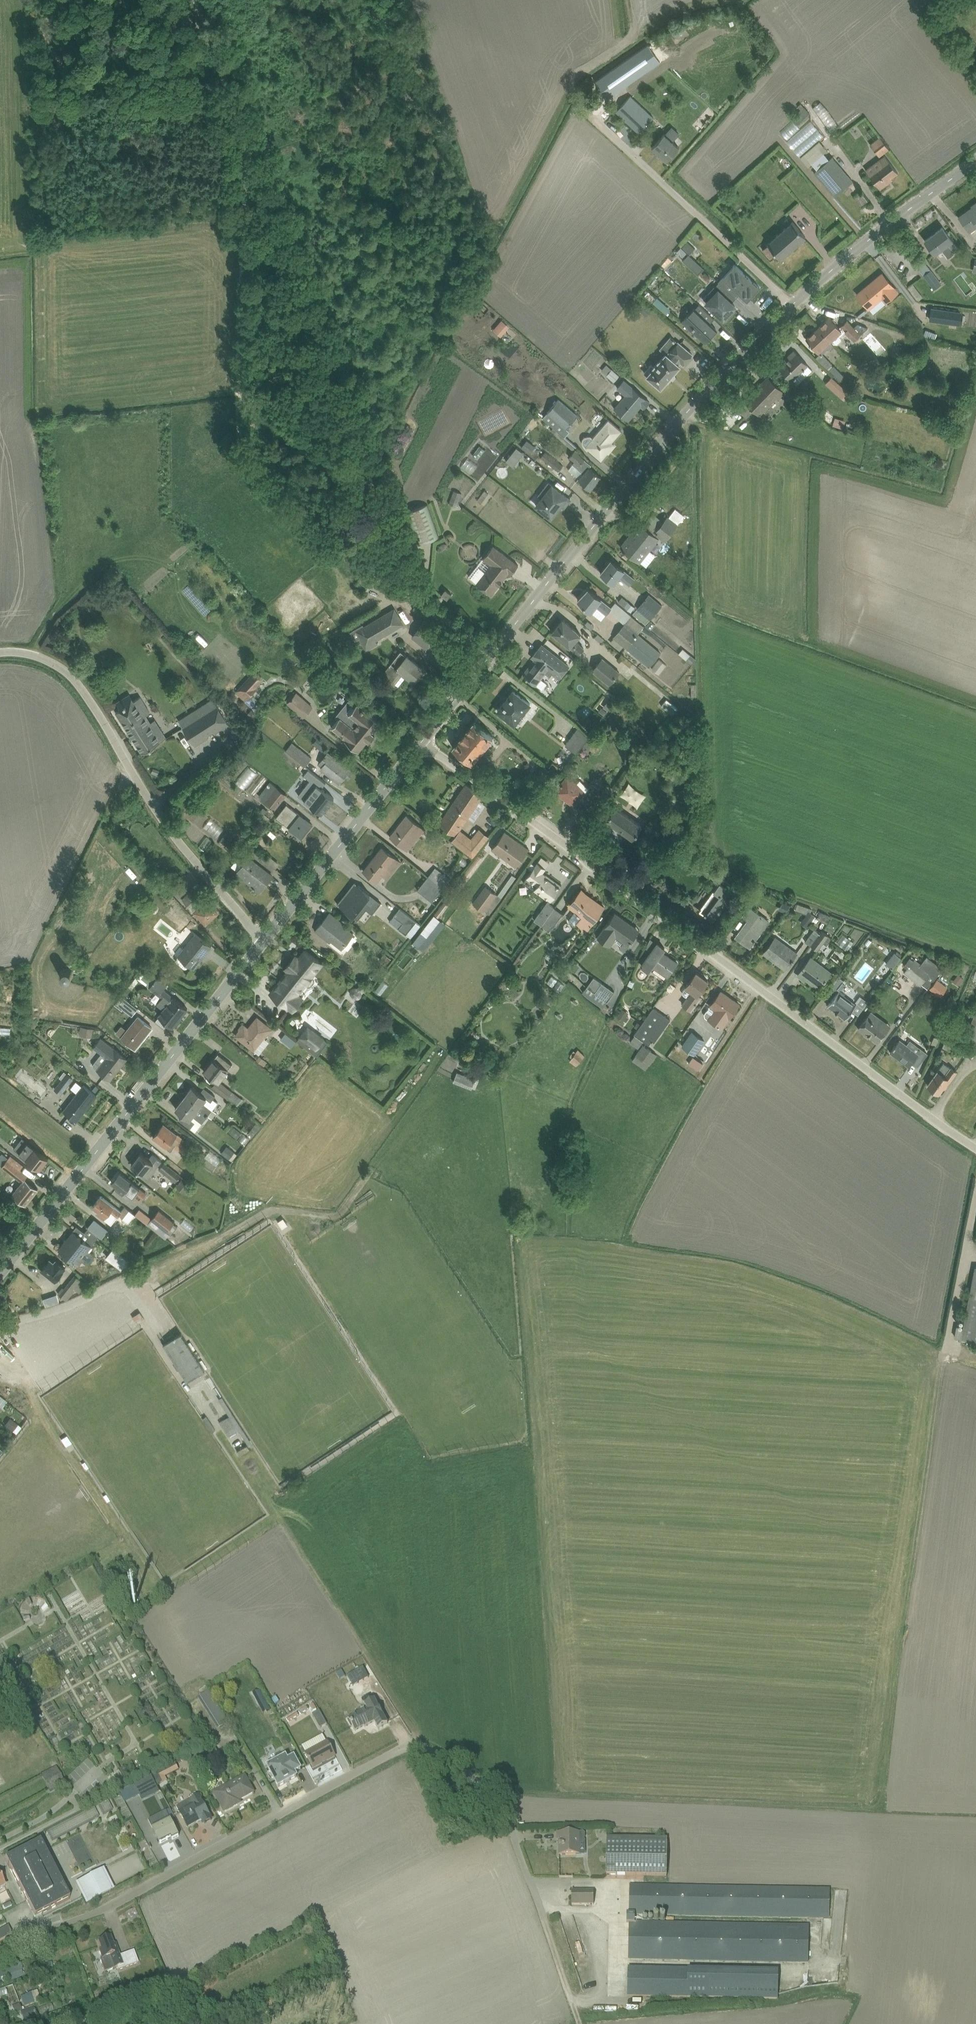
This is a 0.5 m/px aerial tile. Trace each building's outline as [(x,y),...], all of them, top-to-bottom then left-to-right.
[(635,129),(650,113),(626,92),(611,108),(635,129)] [(654,146),(669,161),(682,147),(667,132),(654,146)] [(887,144),(879,133),(870,140),(879,151),(887,144)] [(834,155),(831,158),(825,151),(813,161),(818,167),(815,169),(837,196),(855,181),(834,155)] [(880,185),(900,173),(888,153),(868,166),(880,185)] [(960,215),(971,231),(975,227),(975,203),(960,215)] [(784,258),(809,237),(795,221),(770,243),(784,258)] [(938,253),(956,240),(945,225),(927,238),(938,253)] [(682,238),(676,244),(684,251),(689,245),(682,238)] [(750,300),(763,287),(736,261),(723,274),(750,300)] [(937,264),(921,276),(935,292),(950,279),(937,264)] [(901,290),(884,270),(857,292),(870,307),(885,294),(889,299),(901,290)] [(638,289),(647,298),(655,290),(646,281),(638,289)] [(726,320),(739,305),(721,287),(707,302),(726,320)] [(706,342),(719,329),(697,307),(684,320),(706,342)] [(863,327),(854,317),(850,320),(845,314),(837,320),(851,336),(863,327)] [(832,315),(819,326),(833,341),(845,330),(832,315)] [(487,328),(495,336),(504,326),(496,318),(487,328)] [(808,337),(821,351),(833,341),(819,326),(808,337)] [(644,371),(661,385),(680,363),(678,362),(681,360),(683,362),(692,352),(678,339),(677,340),(671,334),(660,347),(665,352),(654,365),(651,363),(644,371)] [(779,364),(794,380),(811,364),(796,348),(779,364)] [(596,366),(608,380),(615,374),(603,360),(596,366)] [(821,378),(837,396),(846,388),(830,370),(821,378)] [(746,396),(762,413),(785,391),(769,374),(746,396)] [(645,405),(652,398),(626,375),(618,384),(626,392),(616,404),(630,417),(643,403),(645,405)] [(554,397),(538,415),(557,433),(574,415),(554,397)] [(837,424),(840,417),(830,414),(828,420),(837,424)] [(623,428),(609,415),(586,442),(603,457),(617,441),(614,438),(623,428)] [(514,448),(523,454),(529,446),(520,439),(514,448)] [(507,468),(518,454),(510,447),(499,462),(507,468)] [(593,487),(604,472),(574,450),(570,456),(575,460),(573,463),(584,471),(579,477),(593,487)] [(560,465),(545,452),(539,460),(554,473),(560,465)] [(461,457),(455,468),(467,473),(472,462),(461,457)] [(967,472),(974,468),(970,462),(963,466),(967,472)] [(969,482),(969,477),(961,477),(960,491),(975,492),(975,482),(969,482)] [(805,488),(816,489),(817,478),(806,478),(805,488)] [(536,503),(553,517),(571,495),(554,482),(536,503)] [(870,483),(869,488),(883,493),(885,488),(870,483)] [(475,505),(482,495),(477,491),(470,501),(475,505)] [(663,513),(674,520),(680,511),(669,504),(663,513)] [(642,557),(661,535),(642,519),(623,541),(642,557)] [(477,582),(493,594),(519,562),(495,543),(484,557),(492,564),(477,582)] [(631,582),(637,575),(613,555),(601,569),(615,581),(621,574),(631,582)] [(608,611),(614,603),(589,584),(579,597),(594,609),(598,603),(608,611)] [(451,599),(455,593),(447,587),(443,593),(451,599)] [(644,590),(626,610),(639,622),(657,602),(644,590)] [(616,593),(612,599),(626,608),(630,602),(616,593)] [(358,647),(400,630),(391,609),(349,626),(358,647)] [(351,621),(355,626),(362,621),(359,615),(351,621)] [(553,631),(573,647),(584,633),(565,617),(553,631)] [(419,648),(431,632),(417,621),(405,637),(419,648)] [(562,677),(571,665),(543,642),(531,657),(534,659),(523,673),(537,684),(551,668),(562,677)] [(681,649),(667,648),(667,670),(675,670),(675,663),(681,663),(681,649)] [(416,681),(427,668),(409,653),(398,667),(416,681)] [(611,666),(598,655),(590,664),(603,676),(611,666)] [(653,655),(645,665),(653,671),(660,661),(653,655)] [(265,676),(254,667),(235,689),(246,698),(265,676)] [(286,699),(301,712),(311,701),(295,688),(286,699)] [(499,709),(517,723),(533,702),(515,688),(499,709)] [(141,750),(166,735),(138,689),(112,704),(141,750)] [(211,696),(174,716),(189,744),(226,724),(211,696)] [(659,696),(655,704),(665,709),(669,700),(659,696)] [(330,730),(361,751),(383,719),(353,698),(330,730)] [(272,705),(266,709),(271,717),(277,713),(272,705)] [(456,744),(476,760),(496,734),(476,718),(456,744)] [(573,725),(559,742),(578,757),(592,741),(573,725)] [(312,737),(305,747),(314,754),(321,744),(312,737)] [(286,742),(280,750),(298,766),(305,758),(286,742)] [(341,782),(352,769),(329,750),(318,764),(341,782)] [(234,782),(250,796),(257,788),(242,774),(234,782)] [(556,791),(577,807),(590,790),(568,774),(556,791)] [(260,792),(274,804),(285,791),(271,779),(260,792)] [(441,822),(459,833),(484,794),(467,783),(441,822)] [(276,818),(302,837),(313,822),(288,803),(276,818)] [(609,816),(636,835),(646,822),(619,803),(609,816)] [(390,836),(408,851),(426,828),(407,814),(390,836)] [(197,827),(211,839),(218,830),(204,819),(197,827)] [(493,849),(518,867),(532,847),(506,829),(493,849)] [(218,832),(214,842),(222,845),(226,835),(218,832)] [(200,836),(194,847),(199,850),(206,840),(200,836)] [(402,861),(383,846),(364,869),(379,880),(384,874),(388,878),(402,861)] [(261,892),(276,873),(250,853),(235,872),(261,892)] [(231,856),(226,865),(231,868),(237,860),(231,856)] [(524,882),(551,901),(563,884),(544,871),(550,862),(542,856),(524,882)] [(427,865),(413,892),(430,901),(444,875),(427,865)] [(702,905),(716,916),(738,890),(723,878),(702,905)] [(382,902),(356,881),(339,902),(360,919),(368,909),(373,913),(382,902)] [(487,883),(473,901),(484,909),(497,890),(487,883)] [(588,929),(607,902),(584,886),(569,906),(583,916),(578,922),(588,929)] [(176,899),(185,906),(193,897),(185,890),(176,899)] [(427,910),(433,915),(448,897),(442,892),(427,910)] [(193,911),(207,926),(221,913),(207,898),(193,911)] [(780,907),(782,901),(775,899),(774,905),(780,907)] [(543,930),(558,912),(542,900),(528,918),(543,930)] [(751,945),(772,918),(750,902),(742,913),(749,917),(737,933),(751,945)] [(384,919),(404,937),(416,925),(395,906),(384,919)] [(627,945),(641,926),(617,908),(598,933),(612,944),(617,937),(627,945)] [(340,949),(355,932),(331,911),(316,929),(340,949)] [(407,943),(417,950),(424,939),(422,937),(434,918),(427,913),(407,943)] [(819,952),(828,938),(812,927),(803,941),(819,952)] [(179,954),(195,967),(213,945),(197,932),(179,954)] [(764,949),(787,967),(800,949),(777,932),(764,949)] [(669,944),(660,938),(644,961),(652,967),(655,963),(670,973),(680,958),(666,948),(669,944)] [(303,981),(309,985),(326,963),(305,947),(299,955),(296,952),(284,969),(287,971),(271,992),(292,1008),(300,998),(293,993),(303,981)] [(880,960),(886,965),(896,953),(889,948),(880,960)] [(373,958),(379,965),(385,959),(378,953),(373,958)] [(820,988),(834,968),(813,954),(799,973),(820,988)] [(923,990),(936,973),(915,956),(901,973),(923,990)] [(683,1000),(693,1007),(703,994),(700,992),(712,977),(699,967),(687,983),(693,988),(683,1000)] [(135,979),(142,984),(151,973),(144,968),(135,979)] [(953,982),(959,976),(953,970),(947,977),(953,982)] [(588,973),(577,988),(597,1003),(609,988),(588,973)] [(343,992),(353,998),(356,992),(346,987),(343,992)] [(724,1027),(743,1001),(723,987),(711,1003),(715,1006),(708,1016),(724,1027)] [(829,1003),(846,1016),(858,1000),(840,987),(829,1003)] [(88,990),(88,998),(102,999),(103,991),(88,990)] [(143,1000),(149,1003),(153,997),(147,993),(143,1000)] [(159,1015),(174,1027),(189,1007),(174,996),(159,1015)] [(651,1036),(669,1011),(654,1000),(636,1025),(651,1036)] [(129,1012),(133,1007),(124,1001),(120,1006),(129,1012)] [(609,1016),(619,1023),(626,1013),(615,1006),(609,1016)] [(878,1041),(893,1023),(873,1007),(858,1024),(878,1041)] [(963,1039),(975,1044),(975,1008),(963,1039)] [(121,1036),(137,1049),(154,1027),(139,1014),(121,1036)] [(234,1034),(255,1051),(274,1027),(257,1015),(249,1026),(244,1022),(234,1034)] [(76,1025),(75,1032),(84,1033),(85,1026),(76,1025)] [(705,1036),(693,1026),(682,1039),(693,1049),(705,1036)] [(496,1040),(500,1046),(507,1041),(502,1035),(496,1040)] [(84,1059),(111,1080),(129,1058),(101,1036),(84,1059)] [(892,1049),(912,1064),(921,1051),(901,1036),(892,1049)] [(654,1047),(643,1040),(638,1048),(649,1055),(654,1047)] [(572,1065),(579,1052),(571,1048),(564,1061),(572,1065)] [(205,1070),(221,1081),(229,1070),(214,1058),(205,1070)] [(942,1092),(953,1077),(940,1067),(929,1082),(942,1092)] [(474,1075),(457,1068),(453,1078),(470,1085),(474,1075)] [(53,1083),(63,1092),(75,1078),(65,1069),(53,1083)] [(205,1088),(220,1098),(225,1091),(210,1081),(205,1088)] [(77,1121),(98,1094),(84,1083),(63,1111),(77,1121)] [(194,1085),(186,1095),(201,1108),(209,1097),(194,1085)] [(177,1107),(192,1119),(201,1108),(186,1095),(177,1107)] [(259,1117),(264,1111),(256,1104),(250,1109),(259,1117)] [(153,1136),(168,1148),(179,1134),(164,1122),(153,1136)] [(248,1137),(255,1125),(250,1122),(242,1133),(248,1137)] [(15,1146),(43,1169),(51,1160),(23,1136),(15,1146)] [(146,1174),(155,1161),(141,1151),(132,1164),(146,1174)] [(13,1193),(27,1204),(40,1188),(26,1177),(29,1174),(9,1158),(2,1167),(21,1182),(13,1193)] [(112,1181),(133,1197),(140,1187),(120,1171),(112,1181)] [(178,1175),(172,1184),(184,1192),(190,1184),(178,1175)] [(109,1217),(117,1206),(103,1195),(94,1206),(109,1217)] [(142,1221),(147,1216),(135,1206),(130,1211),(142,1221)] [(160,1206),(151,1217),(165,1229),(174,1218),(160,1206)] [(280,1216),(273,1218),(276,1226),(283,1224),(280,1216)] [(180,1219),(175,1223),(182,1232),(187,1229),(180,1219)] [(58,1249),(81,1264),(94,1245),(72,1229),(58,1249)] [(117,1267),(125,1258),(109,1244),(102,1253),(117,1267)] [(41,1269),(56,1280),(66,1267),(51,1256),(41,1269)] [(975,1264),(963,1336),(975,1338),(975,1264)] [(54,1292),(62,1298),(65,1294),(70,1297),(81,1282),(69,1272),(54,1292)] [(145,1319),(139,1310),(132,1315),(138,1324),(145,1319)] [(190,1380),(206,1370),(181,1331),(165,1341),(190,1380)] [(210,1385),(204,1389),(209,1397),(215,1393),(210,1385)] [(217,1430),(207,1416),(203,1418),(213,1433),(217,1430)] [(228,1438),(233,1446),(240,1442),(234,1433),(228,1438)] [(221,1724),(205,1690),(190,1697),(196,1709),(199,1707),(210,1729),(221,1724)] [(387,1726),(374,1701),(345,1716),(355,1733),(373,1723),(378,1731),(387,1726)] [(326,1723),(317,1708),(310,1713),(319,1728),(326,1723)] [(309,1764),(331,1752),(323,1736),(301,1748),(309,1764)] [(299,1781),(296,1776),(302,1773),(295,1759),(289,1762),(287,1758),(267,1769),(279,1791),(299,1781)] [(116,1778),(131,1771),(126,1762),(112,1769),(116,1778)] [(155,1779),(174,1770),(170,1762),(151,1770),(155,1779)] [(55,1766),(41,1774),(50,1789),(64,1782),(55,1766)] [(149,1775),(114,1794),(122,1810),(158,1791),(149,1775)] [(255,1795),(245,1777),(213,1795),(225,1816),(242,1807),(240,1803),(255,1795)] [(203,1826),(213,1821),(199,1797),(190,1801),(194,1808),(179,1816),(187,1830),(201,1822),(203,1826)] [(161,1847),(179,1838),(166,1813),(148,1822),(161,1847)] [(557,1856),(585,1857),(586,1835),(558,1834),(557,1856)] [(664,1835),(606,1834),(605,1872),(663,1874),(664,1835)] [(6,1863),(35,1919),(69,1901),(41,1846),(6,1863)] [(828,1886),(629,1882),(628,1912),(827,1916),(828,1886)] [(570,1905),(592,1905),(592,1887),(570,1887),(570,1905)] [(122,1919),(130,1920),(131,1911),(123,1910),(122,1919)] [(816,1938),(823,1938),(824,1918),(817,1918),(816,1938)] [(807,1923),(628,1921),(628,1958),(807,1960),(807,1923)] [(11,1936),(7,1927),(0,1931),(0,1941),(11,1936)] [(104,1970),(122,1963),(112,1937),(94,1943),(104,1970)] [(776,1998),(776,1967),(628,1964),(627,1994),(776,1998)]
